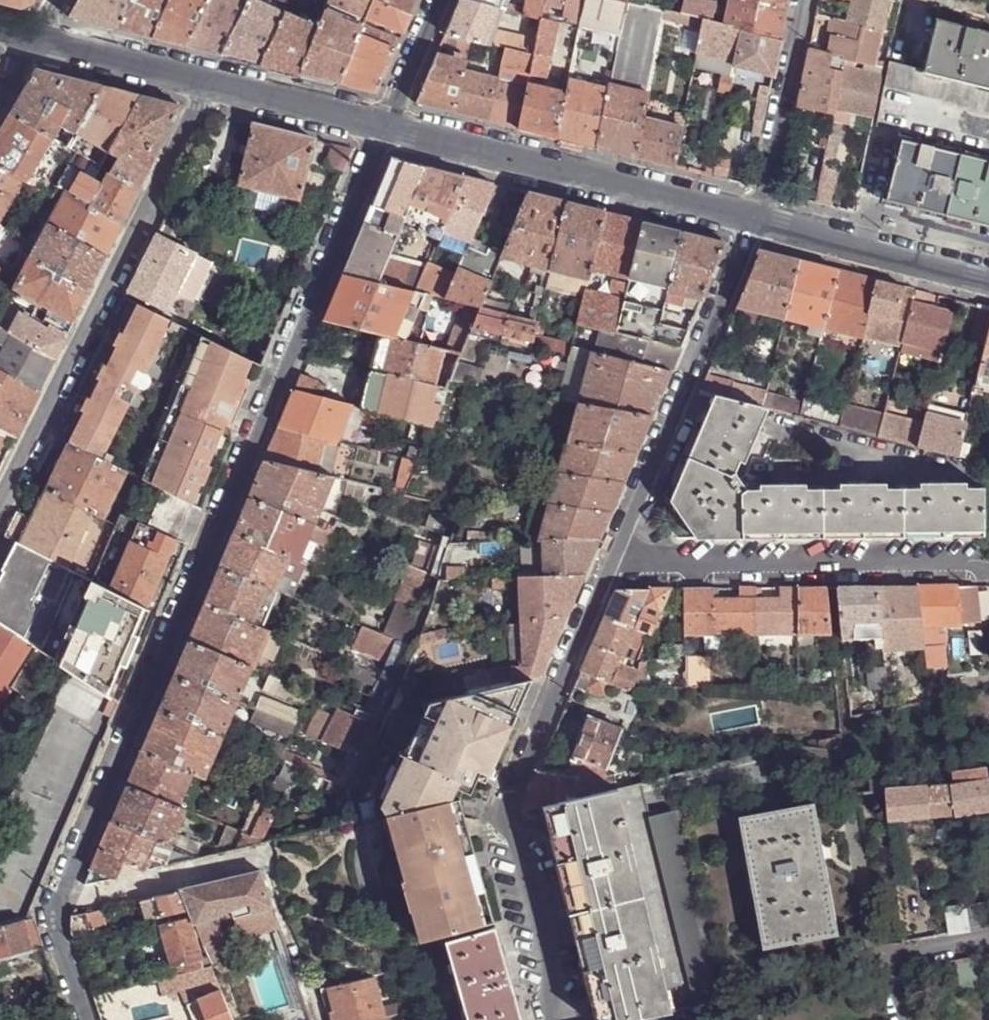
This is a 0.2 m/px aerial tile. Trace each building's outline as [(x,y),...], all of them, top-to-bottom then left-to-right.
[(118,29),(132,0),(78,0),(69,15),(92,22),(118,29)] [(153,38),(170,0),(132,0),(118,29),(136,34),(153,38)] [(188,47),(210,0),(170,0),(153,38),(171,43),(188,47)] [(188,47),(203,51),(223,55),(250,0),(210,0),(188,47)] [(223,55),(245,61),(261,65),(286,12),(259,0),(250,0),(223,55)] [(331,0),(303,0),(296,16),(286,12),(261,65),(284,71),(300,74),(331,0)] [(375,0),(374,0),(331,0),(300,74),(322,80),(339,84),(375,0)] [(392,57),(399,42),(373,31),(377,21),(403,33),(404,29),(411,15),(375,0),(339,84),(358,89),(377,93),(392,57)] [(417,0),(374,0),(375,0),(411,15),(417,0)] [(446,32),(471,39),(489,43),(502,7),(473,0),(459,0),(451,20),(446,32)] [(525,12),(541,16),(543,4),(544,0),(528,0),(525,12)] [(543,4),(563,8),(562,14),(567,15),(566,20),(580,23),(586,0),(544,0),(543,4)] [(580,23),(619,33),(626,0),(625,0),(586,0),(580,23)] [(628,1),(626,0),(619,33),(609,84),(648,93),(664,18),(665,10),(628,1)] [(665,10),(678,13),(692,17),(703,19),(712,22),(717,3),(706,0),(668,0),(665,10)] [(724,24),(742,29),(781,38),(787,9),(789,0),(729,0),(724,24)] [(890,0),(857,0),(854,10),(851,24),(881,32),(885,32),(892,1),(890,0)] [(678,13),(665,10),(664,18),(676,21),(678,13)] [(692,17),(678,13),(676,21),(690,25),(692,17)] [(536,38),(533,54),(530,71),(528,79),(534,80),(535,75),(543,77),(543,78),(545,79),(557,21),(541,17),(536,38)] [(703,19),(692,17),(690,25),(702,28),(703,19)] [(712,22),(703,19),(702,28),(697,53),(735,62),(742,29),(724,24),(712,22)] [(978,30),(980,23),(967,20),(965,27),(936,20),(924,70),(889,60),(884,86),(988,113),(988,33),(978,30)] [(873,64),(881,32),(851,24),(840,22),(836,41),(833,55),(873,64)] [(781,38),(742,29),(735,62),(734,66),(774,75),(781,38)] [(497,31),(492,44),(506,48),(533,54),(536,38),(497,31)] [(446,32),(440,44),(468,51),(471,39),(446,32)] [(533,54),(506,48),(502,64),(530,71),(533,54)] [(571,66),(575,49),(568,48),(564,65),(571,66)] [(829,68),(833,55),(809,49),(797,107),(803,108),(834,115),(843,71),(829,68)] [(436,107),(452,111),(463,69),(466,60),(436,53),(416,102),(436,107)] [(735,62),(697,53),(694,64),(722,71),(733,73),(734,66),(735,62)] [(849,124),(851,112),(874,117),(882,76),(844,68),(843,71),(834,115),(827,150),(838,152),(844,124),(849,124)] [(463,69),(452,111),(469,115),(488,120),(498,78),(463,69)] [(26,90),(12,114),(55,138),(63,125),(76,133),(101,86),(72,79),(38,70),(26,90)] [(729,92),(733,73),(722,71),(719,89),(729,92)] [(527,84),(498,78),(488,120),(506,124),(519,128),(527,84)] [(608,88),(569,79),(566,93),(556,137),(576,142),(596,147),(608,88)] [(566,93),(527,84),(519,128),(540,133),(556,137),(566,93)] [(648,93),(609,84),(608,88),(596,147),(616,152),(635,157),(643,118),(648,93)] [(101,86),(76,133),(69,146),(79,153),(104,167),(111,153),(141,96),(117,90),(101,86)] [(158,101),(141,96),(111,153),(120,159),(113,173),(140,189),(180,106),(158,101)] [(908,108),(880,101),(876,125),(902,132),(908,108)] [(12,114),(0,134),(0,166),(24,180),(53,197),(60,186),(79,153),(69,146),(55,138),(12,114)] [(682,127),(643,118),(635,157),(652,161),(674,167),(682,127)] [(281,131),(254,125),(240,186),(300,200),(316,139),(281,131)] [(985,156),(985,159),(967,154),(968,151),(962,150),(961,153),(946,149),(946,146),(929,142),(928,145),(925,144),(925,141),(902,135),(901,138),(885,200),(898,203),(981,224),(988,226),(988,157),(985,156)] [(353,148),(335,144),(327,165),(343,171),(353,148)] [(104,167),(79,153),(60,186),(69,191),(123,222),(130,209),(140,189),(113,173),(104,167)] [(427,168),(403,162),(392,160),(382,183),(373,206),(406,220),(427,168)] [(24,180),(0,166),(0,220),(24,180)] [(816,202),(832,207),(841,171),(826,167),(816,202)] [(427,168),(406,220),(404,224),(440,238),(443,232),(465,178),(445,173),(427,168)] [(477,181),(465,178),(443,232),(470,243),(477,226),(484,208),(494,185),(477,181)] [(503,187),(494,185),(484,208),(498,214),(508,190),(509,191),(510,189),(503,187)] [(295,220),(300,200),(240,186),(235,205),(295,220)] [(69,191),(50,223),(106,256),(114,240),(123,222),(69,191)] [(544,198),(528,194),(502,258),(534,267),(549,272),(550,270),(567,203),(544,198)] [(582,207),(567,203),(550,270),(588,280),(591,268),(605,213),(582,207)] [(353,254),(344,276),(379,284),(389,261),(404,224),(406,220),(373,206),(368,219),(353,254)] [(169,210),(163,221),(175,227),(180,216),(169,210)] [(623,217),(605,213),(591,268),(630,278),(643,222),(623,217)] [(659,226),(643,222),(630,278),(668,288),(682,232),(659,226)] [(50,223),(31,258),(89,290),(97,274),(106,256),(50,223)] [(488,231),(477,226),(470,243),(465,256),(476,260),(488,231)] [(698,236),(682,232),(668,288),(665,301),(682,306),(685,297),(701,302),(725,242),(698,236)] [(210,263),(156,235),(141,267),(128,292),(168,312),(178,294),(192,300),(210,263)] [(757,313),(784,319),(799,261),(779,256),(760,251),(736,308),(757,313)] [(498,268),(476,260),(465,256),(459,269),(492,281),(498,268)] [(31,258),(16,286),(18,287),(51,307),(75,321),(81,307),(89,290),(31,258)] [(389,261),(379,284),(415,293),(417,293),(427,270),(389,261)] [(784,319),(824,329),(838,270),(818,266),(799,261),(784,319)] [(427,270),(417,293),(446,300),(456,276),(434,266),(429,264),(427,270)] [(546,284),(549,272),(534,267),(532,276),(543,279),(542,283),(546,284)] [(456,276),(446,300),(481,308),(482,308),(492,281),(459,269),(456,276)] [(588,280),(550,270),(549,272),(546,284),(543,293),(582,302),(585,290),(588,280)] [(841,333),(862,338),(877,281),(854,275),(838,270),(824,329),(841,333)] [(332,302),(325,321),(381,336),(397,339),(415,293),(379,284),(344,276),(332,302)] [(668,288),(630,278),(625,295),(663,305),(665,301),(668,288)] [(899,286),(877,281),(862,338),(872,340),(886,344),(901,348),(903,341),(913,303),(916,291),(899,286)] [(624,300),(585,290),(582,302),(578,323),(585,325),(598,329),(616,333),(624,300)] [(916,291),(913,303),(926,306),(929,294),(916,291)] [(624,300),(616,333),(654,342),(659,324),(662,309),(663,305),(625,295),(624,300)] [(223,431),(252,361),(125,297),(118,313),(130,320),(111,359),(90,402),(70,443),(128,471),(143,479),(158,487),(170,492),(192,504),(223,431)] [(538,317),(542,300),(532,298),(528,315),(538,317)] [(438,303),(421,345),(445,351),(461,355),(472,334),(473,330),(463,326),(468,310),(438,303)] [(924,347),(942,351),(952,312),(935,308),(926,306),(913,303),(903,341),(924,347)] [(20,316),(10,331),(55,359),(64,342),(75,321),(51,307),(40,328),(20,316)] [(971,338),(980,340),(979,344),(985,346),(988,331),(988,309),(979,307),(971,338)] [(482,308),(481,308),(473,330),(472,334),(531,346),(534,335),(537,322),(527,319),(482,308)] [(736,308),(731,318),(754,324),(757,313),(736,308)] [(662,309),(659,324),(679,331),(687,334),(694,318),(662,309)] [(118,313),(56,436),(70,443),(90,402),(111,359),(130,320),(118,313)] [(585,325),(578,323),(572,343),(572,346),(580,347),(585,325)] [(598,329),(593,352),(671,373),(679,353),(687,334),(679,331),(659,324),(654,342),(616,333),(598,329)] [(0,325),(0,345),(4,347),(0,354),(0,370),(38,393),(55,359),(10,331),(0,325)] [(988,377),(988,331),(985,346),(978,375),(988,377)] [(837,350),(858,355),(862,338),(841,333),(837,350)] [(572,343),(534,335),(531,346),(569,355),(572,346),(572,343)] [(376,353),(372,371),(435,387),(445,351),(421,345),(397,339),(381,336),(376,353)] [(808,351),(817,354),(820,342),(811,339),(808,351)] [(886,344),(872,340),(855,408),(870,411),(886,344)] [(593,352),(582,348),(580,347),(572,346),(569,355),(570,356),(571,357),(560,399),(564,400),(578,402),(593,352)] [(921,357),(940,361),(942,351),(924,347),(921,357)] [(593,352),(578,402),(652,417),(659,402),(667,382),(671,373),(593,352)] [(449,383),(469,386),(477,387),(480,370),(457,367),(449,383)] [(4,435),(15,439),(38,393),(0,370),(0,445),(4,435)] [(367,388),(361,409),(388,416),(427,426),(429,426),(439,406),(436,404),(437,401),(433,399),(438,387),(435,387),(372,371),(367,388)] [(721,397),(734,400),(737,388),(738,383),(708,375),(701,392),(721,397)] [(301,377),(294,392),(315,397),(318,384),(301,377)] [(976,385),(973,394),(983,396),(985,388),(976,385)] [(744,403),(763,408),(765,396),(747,391),(744,403)] [(285,415),(280,427),(338,442),(347,405),(315,397),(294,392),(285,415)] [(763,408),(802,417),(804,404),(765,395),(765,396),(763,408)] [(752,435),(752,434),(763,408),(744,403),(734,400),(721,397),(712,417),(693,461),(689,459),(684,470),(673,496),(699,541),(726,540),(835,539),(928,538),(984,537),(984,489),(945,489),(945,484),(937,484),(937,489),(864,490),(865,485),(857,484),(857,490),(786,490),(785,485),(777,485),(776,490),(748,490),(736,473),(749,442),(753,444),(756,437),(752,435)] [(802,417),(840,427),(845,405),(807,397),(804,404),(802,417)] [(560,399),(549,398),(548,409),(563,412),(564,400),(560,399)] [(878,436),(918,447),(924,425),(913,422),(911,429),(889,424),(894,402),(888,400),(884,414),(878,436)] [(578,402),(567,443),(637,454),(643,439),(652,417),(578,402)] [(929,404),(924,425),(918,447),(957,456),(961,442),(968,415),(929,404)] [(840,427),(878,436),(884,414),(870,411),(855,408),(845,405),(840,427)] [(361,409),(357,408),(353,422),(384,430),(388,416),(361,409)] [(328,476),(338,442),(280,427),(272,445),(266,461),(328,476)] [(551,441),(543,471),(559,473),(567,443),(551,441)] [(957,456),(967,459),(971,444),(961,442),(957,456)] [(128,471),(70,443),(58,466),(47,489),(102,517),(128,471)] [(567,443),(559,473),(624,483),(630,469),(637,454),(567,443)] [(256,483),(249,499),(315,525),(334,478),(333,477),(328,476),(266,461),(256,483)] [(336,467),(333,477),(334,478),(350,482),(353,472),(336,467)] [(543,471),(535,502),(550,505),(559,473),(543,471)] [(38,473),(33,483),(40,486),(44,476),(38,473)] [(559,473),(550,505),(611,514),(618,498),(624,483),(559,473)] [(158,487),(143,479),(139,487),(154,495),(158,487)] [(19,543),(93,581),(117,525),(102,517),(47,489),(35,511),(31,518),(19,511),(6,536),(19,543)] [(192,504),(170,492),(152,527),(177,538),(192,504)] [(242,515),(235,533),(290,555),(300,559),(309,537),(315,525),(249,499),(242,515)] [(550,505),(541,539),(544,539),(601,540),(606,526),(611,514),(550,505)] [(505,513),(499,539),(526,539),(531,519),(505,513)] [(162,574),(177,538),(152,527),(139,522),(110,589),(147,608),(162,574)] [(332,527),(330,531),(344,537),(377,550),(381,541),(335,522),(332,527)] [(322,527),(315,525),(309,537),(339,549),(344,537),(330,531),(322,527)] [(228,548),(220,567),(268,586),(276,590),(282,575),(290,555),(235,533),(228,548)] [(451,539),(448,548),(468,547),(468,539),(451,539)] [(544,539),(546,576),(585,576),(592,559),(601,540),(544,539)] [(93,581),(19,543),(6,570),(0,581),(0,622),(33,645),(109,696),(147,608),(110,589),(93,581)] [(213,585),(205,604),(251,623),(268,586),(220,567),(213,585)] [(443,568),(441,575),(440,579),(450,579),(468,578),(468,567),(459,568),(457,573),(443,568)] [(441,575),(431,571),(423,589),(434,593),(440,579),(441,575)] [(282,575),(276,590),(279,591),(285,594),(292,579),(282,575)] [(521,577),(522,623),(568,616),(577,596),(585,576),(546,576),(521,577)] [(511,577),(494,578),(494,587),(511,587),(511,577)] [(450,579),(440,579),(434,593),(445,593),(450,579)] [(268,586),(251,623),(263,627),(279,591),(276,590),(268,586)] [(898,587),(879,587),(884,648),(885,652),(925,649),(918,586),(898,587)] [(978,586),(957,586),(918,586),(925,649),(930,702),(943,700),(940,675),(947,674),(944,648),(947,648),(946,634),(938,635),(937,626),(980,624),(978,586)] [(814,587),(800,588),(801,634),(832,634),(827,587),(814,587)] [(857,587),(839,587),(844,635),(876,637),(878,648),(884,648),(879,587),(857,587)] [(714,636),(714,634),(758,634),(758,588),(753,588),(741,588),(741,598),(729,598),(719,599),(719,588),(686,589),(687,636),(714,636)] [(762,588),(758,588),(758,634),(758,635),(801,634),(800,588),(781,588),(781,598),(771,598),(763,598),(762,588)] [(406,589),(401,601),(423,610),(427,612),(434,593),(423,589),(421,594),(406,589)] [(609,607),(605,617),(636,628),(650,632),(653,633),(670,589),(616,589),(609,607)] [(396,599),(381,633),(409,644),(423,610),(401,601),(396,599)] [(196,625),(189,641),(252,666),(255,667),(260,654),(269,630),(263,627),(251,623),(205,604),(196,625)] [(114,700),(153,611),(147,608),(109,696),(114,700)] [(367,616),(363,625),(375,630),(379,621),(367,616)] [(490,675),(492,685),(533,677),(543,675),(557,642),(568,616),(522,623),(523,671),(513,673),(508,671),(490,675)] [(636,628),(605,617),(596,637),(593,644),(625,655),(636,628)] [(0,622),(0,653),(19,666),(33,645),(0,622)] [(522,623),(510,625),(513,673),(523,671),(522,623)] [(375,630),(363,625),(354,648),(388,662),(391,653),(402,658),(409,644),(381,633),(375,630)] [(422,625),(416,641),(426,639),(430,628),(422,625)] [(282,636),(269,630),(260,654),(273,659),(282,636)] [(970,654),(985,652),(983,633),(969,634),(970,654)] [(416,641),(409,658),(433,654),(431,638),(426,639),(416,641)] [(181,659),(175,675),(238,700),(252,666),(189,641),(181,659)] [(639,668),(622,662),(625,655),(593,644),(588,657),(582,671),(592,674),(613,682),(630,688),(639,668)] [(6,689),(19,666),(0,653),(0,698),(6,689)] [(714,655),(689,655),(688,688),(714,688),(714,655)] [(381,676),(353,664),(350,671),(378,683),(381,676)] [(888,692),(886,669),(873,669),(875,692),(888,692)] [(586,688),(592,674),(582,671),(574,687),(585,691),(586,688)] [(286,680),(271,674),(264,690),(280,696),(286,680)] [(610,689),(613,682),(592,674),(586,688),(602,693),(610,689)] [(168,692),(160,710),(223,736),(238,700),(175,675),(168,692)] [(392,680),(381,676),(378,683),(372,697),(384,701),(392,680)] [(492,685),(421,700),(424,713),(416,730),(392,720),(359,801),(364,819),(391,813),(459,798),(462,789),(464,791),(468,791),(471,787),(475,780),(485,784),(526,693),(533,677),(492,685)] [(822,677),(801,677),(801,687),(822,687),(822,677)] [(0,698),(0,715),(13,695),(6,689),(0,698)] [(305,705),(310,693),(301,689),(295,702),(305,705)] [(263,696),(252,722),(291,738),(302,712),(263,696)] [(372,697),(366,712),(378,717),(384,701),(372,697)] [(853,718),(864,716),(862,697),(851,699),(853,718)] [(366,712),(359,709),(356,715),(340,708),(336,716),(326,712),(323,720),(315,717),(308,735),(353,752),(347,769),(356,773),(363,776),(385,720),(378,717),(366,712)] [(151,733),(144,750),(195,771),(207,776),(209,773),(223,736),(160,710),(151,733)] [(557,803),(617,789),(613,772),(598,775),(603,766),(607,764),(622,728),(589,716),(572,759),(574,760),(568,775),(559,774),(556,774),(556,775),(557,803)] [(248,730),(242,744),(282,760),(288,746),(248,730)] [(237,743),(223,736),(209,773),(222,779),(237,743)] [(135,771),(129,785),(180,806),(195,771),(144,750),(135,771)] [(311,814),(311,818),(287,823),(288,825),(290,836),(345,823),(356,791),(350,788),(337,782),(288,763),(270,799),(284,805),(295,782),(309,789),(311,784),(330,791),(328,797),(339,801),(338,805),(321,811),(320,810),(311,814)] [(549,805),(557,803),(556,775),(537,773),(527,795),(521,810),(549,805)] [(972,782),(970,775),(951,778),(951,786),(955,815),(980,812),(988,810),(988,778),(972,782)] [(889,822),(955,815),(951,786),(925,788),(924,783),(903,784),(903,779),(872,782),(872,793),(886,792),(889,822)] [(697,1007),(724,1002),(678,811),(650,818),(642,783),(632,786),(617,789),(557,803),(549,805),(557,839),(602,1019),(627,1019),(697,1007)] [(121,804),(114,821),(173,845),(188,810),(180,806),(129,785),(121,804)] [(243,791),(227,826),(243,832),(258,797),(243,791)] [(243,832),(267,842),(272,828),(281,806),(258,797),(243,832)] [(391,813),(427,938),(487,922),(480,899),(472,871),(465,873),(461,856),(474,852),(459,798),(391,813)] [(809,810),(745,822),(768,942),(832,931),(809,810)] [(980,812),(983,826),(988,825),(988,810),(980,812)] [(176,846),(175,846),(173,845),(114,821),(101,852),(88,883),(201,857),(199,855),(176,846)] [(272,828),(267,842),(278,839),(290,836),(288,825),(272,828)] [(227,826),(216,853),(234,850),(267,842),(243,832),(227,826)] [(181,836),(176,846),(199,855),(204,845),(181,836)] [(219,915),(234,909),(236,916),(274,905),(262,870),(181,889),(183,892),(184,891),(192,914),(198,928),(201,935),(213,964),(220,961),(213,943),(227,939),(219,915)] [(148,923),(160,920),(189,914),(192,914),(184,891),(183,892),(143,901),(148,923)] [(988,928),(988,902),(968,905),(971,932),(988,928)] [(241,931),(279,919),(274,905),(236,916),(241,931)] [(950,936),(971,932),(968,905),(947,908),(950,936)] [(74,936),(75,938),(94,934),(109,931),(104,909),(75,914),(74,929),(74,936)] [(168,948),(176,974),(179,974),(205,967),(196,937),(194,930),(189,914),(160,920),(168,948)] [(0,926),(0,958),(31,950),(30,947),(43,944),(36,917),(0,926)] [(511,973),(498,925),(446,939),(468,1019),(523,1019),(511,973)] [(952,961),(957,993),(988,987),(984,965),(988,964),(988,954),(952,961)] [(183,986),(197,1019),(210,1019),(211,1019),(203,998),(204,998),(203,993),(220,986),(213,966),(205,967),(179,974),(176,974),(159,978),(162,989),(182,984),(183,986)] [(385,1016),(383,1010),(374,975),(349,982),(346,981),(331,985),(334,998),(332,999),(337,1019),(370,1019),(385,1016)] [(326,1000),(332,999),(334,998),(331,985),(322,988),(326,1000)] [(94,994),(101,1013),(131,1006),(125,986),(94,994)] [(220,986),(203,993),(204,998),(203,998),(211,1019),(210,1019),(234,1019),(220,986)] [(385,1016),(402,1012),(401,1005),(383,1010),(385,1016)] [(402,1012),(385,1016),(386,1019),(402,1019),(402,1012)]
